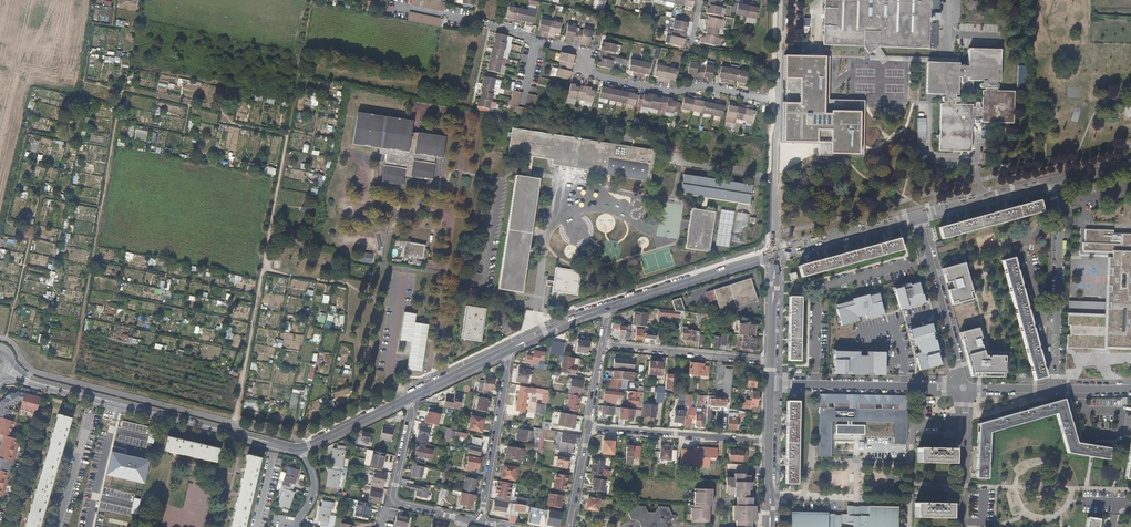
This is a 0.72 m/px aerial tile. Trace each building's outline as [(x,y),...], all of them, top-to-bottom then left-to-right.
[(746,15),(749,1),(743,0),(742,0),(742,3),(735,2),(733,12),(746,15)] [(929,46),(929,21),(930,0),(825,0),(824,44),(873,45),(879,45),(929,46)] [(720,3),(719,2),(711,1),(710,8),(707,8),(706,12),(720,15),(721,7),(720,6),(720,3)] [(749,1),(746,15),(756,17),(758,7),(754,6),(755,2),(749,1)] [(515,23),(518,8),(509,6),(507,17),(510,18),(509,21),(515,23)] [(526,10),(518,8),(515,23),(521,24),(521,20),(524,21),(526,10)] [(536,12),(526,10),(524,21),(526,21),(526,25),(533,26),(536,12)] [(707,19),(706,25),(720,28),(722,19),(711,17),(710,19),(707,19)] [(675,32),(676,32),(684,34),(685,26),(688,26),(689,22),(675,19),(674,27),(676,28),(675,32)] [(543,33),(542,37),(548,38),(551,23),(541,21),(539,32),(543,33)] [(929,21),(929,46),(938,47),(938,21),(929,21)] [(551,23),(548,38),(554,39),(555,35),(559,36),(561,26),(551,23)] [(720,28),(706,25),(705,31),(708,32),(707,34),(718,36),(720,28)] [(568,40),(568,42),(576,44),(577,42),(578,34),(574,33),(575,29),(567,28),(564,39),(568,40)] [(578,32),(578,34),(577,42),(584,43),(584,45),(588,46),(591,33),(583,31),(582,33),(578,32)] [(684,34),(676,32),(676,35),(672,35),(671,43),(682,46),(682,42),(684,42),(686,34),(684,34)] [(718,36),(707,34),(707,36),(704,36),(702,43),(716,46),(716,45),(721,46),(722,38),(718,36)] [(494,43),(494,44),(505,46),(507,38),(495,36),(494,43)] [(603,46),(601,46),(600,53),(602,54),(619,57),(620,54),(614,53),(616,44),(605,42),(603,46)] [(505,46),(494,44),(492,51),(503,53),(504,54),(506,46),(505,46)] [(959,62),(926,62),(926,93),(930,93),(957,93),(957,97),(942,96),(942,100),(945,100),(945,104),(940,104),(938,150),(972,151),(973,118),(976,118),(975,121),(980,122),(980,118),(983,118),(983,122),(1014,122),(1015,91),(984,90),(984,108),(980,108),(980,102),(977,101),(977,90),(973,90),(973,105),(957,104),(957,101),(959,100),(959,96),(966,96),(966,90),(958,90),(958,76),(961,76),(960,81),(965,81),(965,76),(967,76),(967,78),(984,79),(984,82),(979,82),(979,86),(998,86),(998,83),(996,82),(996,79),(1000,79),(1001,49),(968,48),(968,64),(965,64),(965,63),(961,63),(961,64),(959,64),(959,62)] [(503,53),(492,51),(490,58),(502,60),(503,53)] [(600,62),(598,61),(597,66),(611,68),(612,60),(625,63),(626,59),(619,57),(602,54),(600,62)] [(557,67),(558,67),(566,69),(568,62),(570,62),(571,57),(557,55),(556,63),(558,63),(557,67)] [(803,57),(784,57),(784,78),(800,79),(799,104),(784,104),(783,141),(819,143),(819,155),(863,157),(863,147),(864,112),(830,112),(830,114),(823,114),(825,57),(803,57)] [(829,58),(825,57),(823,114),(830,114),(830,112),(864,112),(864,106),(864,101),(829,100),(829,58)] [(502,60),(490,58),(489,65),(500,67),(502,60)] [(635,77),(638,62),(628,60),(626,71),(630,72),(629,76),(635,77)] [(648,65),(638,62),(635,77),(642,78),(642,75),(646,75),(648,65)] [(690,77),(698,79),(698,76),(700,69),(697,68),(697,64),(689,62),(686,74),(691,75),(690,77)] [(500,67),(489,65),(487,72),(499,75),(500,67)] [(661,82),(664,68),(654,66),(651,77),(655,78),(655,81),(661,82)] [(705,80),(710,81),(713,68),(705,66),(705,68),(701,67),(700,69),(698,76),(706,78),(705,80)] [(554,71),(553,79),(564,81),(564,77),(567,77),(568,70),(566,69),(558,67),(558,71),(554,71)] [(674,70),(664,68),(661,82),(667,84),(668,80),(671,81),(674,70)] [(726,84),(729,70),(720,68),(718,79),(721,79),(720,83),(726,84)] [(735,82),(738,72),(729,70),(726,84),(732,86),(733,82),(735,82)] [(737,87),(744,88),(747,74),(738,72),(735,82),(738,83),(737,87)] [(482,86),(499,90),(501,82),(496,81),(484,78),(482,86)] [(481,94),(493,97),(498,98),(500,90),(499,90),(482,86),(481,94)] [(575,89),(575,87),(570,86),(567,99),(575,101),(575,99),(580,100),(580,98),(582,90),(575,89)] [(608,102),(610,87),(604,86),(604,90),(600,89),(598,100),(608,102)] [(616,104),(618,92),(616,92),(616,89),(610,87),(608,102),(616,104)] [(582,88),(582,90),(580,98),(584,99),(583,102),(592,104),(594,93),(590,92),(590,90),(582,88)] [(624,105),(627,91),(621,90),(621,93),(618,92),(616,104),(624,105)] [(633,92),(627,91),(624,105),(633,107),(635,96),(632,96),(633,92)] [(480,101),(490,103),(492,104),(493,97),(481,94),(480,101)] [(640,108),(649,110),(651,96),(647,95),(647,98),(643,97),(639,97),(636,112),(640,112),(640,108)] [(661,111),(661,109),(663,101),(655,99),(655,97),(651,96),(649,110),(656,111),(656,110),(661,111)] [(691,113),(694,99),(688,98),(687,101),(683,100),(681,111),(691,113)] [(672,115),(674,103),(671,103),(671,100),(663,99),(663,101),(661,109),(664,110),(664,113),(672,115)] [(701,115),(703,104),(700,103),(700,100),(694,99),(691,113),(701,115)] [(479,101),(477,110),(489,113),(490,103),(480,101),(479,101)] [(670,126),(674,127),(679,102),(675,101),(674,103),(672,115),(670,126)] [(711,117),(714,103),(708,102),(707,105),(703,104),(701,115),(711,117)] [(720,104),(714,103),(711,117),(721,119),(723,108),(719,107),(720,104)] [(734,125),(735,120),(737,109),(735,108),(735,105),(729,104),(725,124),(734,125)] [(735,120),(744,122),(747,107),(740,106),(740,109),(737,109),(735,120)] [(747,107),(744,122),(752,123),(754,112),(752,112),(753,108),(747,107)] [(434,163),(435,161),(435,157),(443,158),(447,136),(412,131),(413,120),(358,112),(353,143),(380,148),(380,150),(380,152),(387,153),(384,166),(382,182),(403,185),(404,175),(411,176),(411,177),(432,180),(433,176),(435,163),(434,163)] [(925,119),(917,119),(917,142),(926,142),(925,119)] [(528,156),(533,157),(552,160),(552,164),(606,173),(606,174),(646,180),(646,179),(651,179),(656,150),(512,128),(509,153),(528,156)] [(134,139),(145,142),(147,134),(136,132),(134,139)] [(275,177),(276,169),(268,167),(266,175),(275,177)] [(681,194),(703,197),(708,198),(750,204),(752,185),(684,174),(681,194)] [(540,179),(530,177),(525,177),(516,175),(498,289),(522,292),(540,179)] [(947,224),(948,226),(939,228),(942,239),(1043,212),(1039,201),(1030,203),(1030,201),(1028,202),(1026,202),(1027,204),(1009,209),(1008,208),(1007,208),(1005,208),(1005,210),(991,214),(990,212),(989,213),(987,213),(988,215),(969,220),(969,218),(967,219),(966,219),(966,221),(951,225),(951,223),(949,224),(947,224)] [(706,211),(701,210),(691,208),(685,248),(709,252),(715,212),(706,211)] [(729,247),(734,211),(721,209),(715,245),(729,247)] [(736,211),(736,212),(732,240),(745,242),(749,214),(749,213),(736,211)] [(1067,315),(1066,347),(1130,349),(1130,310),(1126,310),(1126,304),(1130,305),(1130,235),(1113,234),(1113,231),(1084,230),(1084,243),(1082,243),(1082,252),(1111,253),(1111,258),(1107,258),(1106,303),(1106,309),(1105,315),(1105,317),(1067,315)] [(807,264),(799,266),(802,278),(902,250),(900,244),(899,239),(891,242),(889,242),(887,242),(869,247),(867,248),(865,248),(851,252),(849,253),(847,253),(829,258),(828,259),(826,259),(811,263),(809,264),(807,264)] [(416,254),(416,256),(422,257),(424,245),(405,241),(403,257),(408,258),(408,255),(412,255),(412,254),(416,254)] [(372,262),(373,254),(367,253),(362,252),(361,260),(372,262)] [(1016,269),(1016,267),(1013,258),(1002,262),(1034,377),(1034,380),(1045,377),(1043,368),(1043,367),(1042,365),(1038,350),(1038,348),(1037,347),(1032,328),(1032,326),(1031,325),(1027,311),(1027,309),(1026,307),(1022,289),(1021,287),(1021,286),(1017,271),(1016,269)] [(951,282),(953,289),(947,290),(951,303),(956,302),(956,304),(974,299),(968,279),(964,263),(942,269),(946,283),(951,282)] [(577,295),(581,271),(556,267),(554,281),(547,280),(546,285),(553,286),(552,291),(577,295)] [(480,281),(482,274),(467,271),(465,279),(480,281)] [(750,278),(705,293),(708,302),(715,300),(720,313),(757,301),(750,278)] [(894,290),(900,310),(925,303),(924,299),(928,298),(926,294),(922,295),(919,283),(911,285),(910,284),(902,286),(902,288),(894,290)] [(478,297),(479,290),(464,287),(463,295),(478,297)] [(857,317),(873,313),(874,317),(884,314),(880,302),(881,302),(879,294),(869,297),(869,295),(852,300),(853,301),(837,306),(838,310),(837,310),(841,326),(859,321),(857,317)] [(788,362),(800,362),(801,298),(789,297),(789,308),(789,309),(789,311),(789,326),(789,328),(788,350),(788,352),(788,362)] [(675,301),(678,312),(679,312),(683,312),(687,312),(683,299),(675,301)] [(481,342),(486,309),(466,306),(461,338),(481,342)] [(406,369),(421,370),(428,323),(414,321),(416,312),(404,310),(399,339),(411,341),(406,369)] [(678,312),(659,310),(658,316),(660,316),(679,318),(679,316),(679,312),(678,312)] [(644,327),(645,327),(646,313),(633,312),(632,325),(644,327)] [(737,336),(742,336),(754,337),(755,324),(750,324),(750,322),(747,322),(747,324),(739,323),(737,336)] [(626,325),(611,323),(610,328),(619,329),(619,334),(618,341),(624,342),(625,333),(626,325)] [(917,354),(919,362),(918,362),(920,370),(942,364),(939,353),(944,351),(941,338),(934,340),(931,332),(933,332),(931,324),(909,330),(913,346),(917,345),(920,353),(917,354)] [(230,340),(233,328),(227,327),(224,339),(230,340)] [(1005,373),(1005,367),(1005,356),(989,356),(989,358),(988,358),(987,358),(987,356),(984,356),(981,346),(980,346),(980,344),(978,339),(981,339),(978,328),(959,333),(962,344),(969,369),(970,373),(971,377),(980,377),(995,377),(1002,377),(1002,373),(1005,373)] [(642,340),(644,329),(634,329),(634,333),(633,333),(632,339),(642,340)] [(698,342),(699,335),(699,331),(682,329),(681,338),(685,339),(685,341),(698,342)] [(654,334),(644,333),(644,340),(653,341),(654,334)] [(754,350),(755,337),(754,337),(742,336),(741,348),(754,350)] [(712,348),(719,348),(719,347),(720,338),(717,338),(713,337),(713,341),(713,344),(712,348)] [(588,342),(578,340),(576,352),(586,354),(588,342)] [(552,341),(550,353),(563,356),(565,343),(552,341)] [(531,362),(530,368),(546,370),(547,365),(541,364),(541,360),(543,361),(545,353),(533,351),(533,353),(531,356),(530,357),(529,358),(529,361),(531,362)] [(855,375),(884,375),(884,352),(867,352),(867,356),(859,356),(859,352),(834,351),(834,374),(843,374),(843,372),(855,373),(855,375)] [(574,358),(563,356),(560,373),(575,375),(577,365),(573,365),(574,358)] [(634,360),(613,358),(613,367),(634,369),(634,360)] [(662,363),(649,362),(647,375),(661,377),(662,363)] [(701,375),(702,366),(702,364),(690,363),(688,374),(701,375)] [(729,398),(730,388),(732,370),(726,369),(723,398),(729,398)] [(632,381),(633,373),(613,371),(612,379),(627,381),(632,381)] [(531,375),(518,372),(516,381),(530,384),(531,375)] [(673,374),(666,374),(664,388),(664,390),(672,390),(672,388),(673,374)] [(756,376),(747,375),(746,386),(755,387),(756,376)] [(494,380),(485,378),(484,380),(483,392),(482,393),(487,394),(488,390),(492,390),(494,380)] [(570,385),(567,385),(566,389),(569,390),(568,393),(579,395),(581,381),(571,379),(570,385)] [(612,379),(610,379),(610,384),(608,384),(607,388),(619,389),(623,389),(623,383),(627,383),(627,381),(612,379)] [(529,391),(530,389),(519,386),(518,390),(518,394),(517,397),(517,399),(524,401),(526,392),(528,393),(529,393),(529,391)] [(0,404),(0,439),(4,440),(3,443),(0,442),(0,451),(1,451),(0,454),(0,495),(3,496),(10,474),(11,474),(14,463),(20,441),(9,437),(13,422),(9,420),(12,411),(8,410),(9,407),(14,404),(19,401),(22,402),(19,410),(36,415),(42,394),(37,392),(36,397),(28,395),(30,390),(21,388),(20,393),(17,392),(13,395),(12,393),(4,398),(5,399),(1,402),(0,404)] [(623,393),(623,392),(604,391),(604,400),(607,400),(606,406),(615,407),(616,399),(622,399),(623,393)] [(757,392),(752,391),(751,400),(744,400),(744,403),(741,403),(740,407),(744,408),(750,409),(750,406),(756,407),(757,392)] [(524,412),(528,393),(526,392),(524,401),(517,399),(514,410),(524,412)] [(641,401),(642,393),(637,392),(633,392),(632,397),(632,396),(629,396),(628,404),(636,404),(635,407),(641,407),(641,405),(641,401)] [(456,410),(459,410),(462,396),(455,394),(454,399),(445,397),(443,407),(456,410)] [(545,410),(548,394),(543,394),(541,404),(536,403),(534,414),(544,415),(545,410)] [(579,401),(580,396),(568,394),(565,409),(576,411),(578,400),(579,401)] [(691,395),(685,395),(685,402),(684,409),(684,411),(683,422),(685,422),(685,427),(689,427),(689,424),(694,424),(695,408),(693,408),(693,405),(690,405),(691,395)] [(907,442),(907,439),(907,400),(906,400),(906,397),(904,397),(895,397),(854,396),(845,396),(819,395),(818,446),(818,449),(818,456),(832,456),(832,421),(846,422),(851,422),(894,423),(894,437),(894,442),(907,442)] [(729,406),(729,398),(723,398),(723,400),(712,399),(712,397),(706,397),(706,399),(706,403),(709,404),(711,404),(711,405),(725,406),(729,406)] [(244,399),(243,408),(258,410),(259,401),(244,399)] [(490,400),(482,399),(480,412),(487,413),(488,408),(489,408),(490,400)] [(998,419),(995,420),(978,424),(978,434),(977,445),(976,474),(976,481),(988,481),(989,433),(1056,413),(1067,453),(1091,457),(1108,460),(1110,449),(1076,443),(1072,427),(1063,400),(1048,404),(1046,405),(1043,406),(1026,410),(1024,411),(1021,412),(1000,418),(998,419)] [(786,484),(797,484),(798,402),(787,401),(787,412),(787,413),(787,432),(786,454),(786,456),(786,471),(786,473),(786,474),(786,484)] [(656,406),(649,405),(642,405),(641,417),(655,418),(656,406)] [(619,408),(602,406),(601,412),(600,418),(604,418),(604,415),(619,417),(619,408)] [(621,408),(619,408),(619,417),(619,419),(623,419),(623,420),(628,420),(633,420),(634,410),(621,408)] [(736,422),(737,415),(737,413),(739,413),(739,410),(728,409),(727,424),(728,424),(728,427),(728,430),(737,431),(738,424),(736,424),(736,422)] [(673,422),(683,423),(683,422),(684,411),(681,411),(674,411),(673,422)] [(428,412),(426,419),(425,419),(424,423),(437,426),(440,415),(428,412)] [(573,421),(574,415),(559,412),(557,426),(569,428),(570,421),(573,421)] [(58,414),(53,429),(46,453),(39,477),(33,497),(26,520),(24,526),(39,526),(71,418),(58,414)] [(483,419),(471,416),(468,430),(480,433),(483,419)] [(846,425),(835,425),(835,434),(863,434),(863,426),(851,425),(851,422),(846,422),(846,425)] [(394,428),(383,426),(380,438),(391,440),(394,428)] [(429,429),(419,426),(416,439),(426,442),(429,429)] [(541,429),(532,428),(532,432),(535,433),(534,441),(539,442),(541,429)] [(530,444),(532,432),(518,429),(517,434),(519,434),(517,441),(530,444)] [(373,434),(362,432),(360,441),(364,442),(364,444),(367,444),(367,442),(371,443),(373,434)] [(467,434),(454,432),(453,436),(459,437),(458,440),(462,441),(463,438),(466,439),(467,434)] [(579,441),(579,435),(562,433),(559,450),(571,452),(574,440),(579,441)] [(219,449),(167,437),(164,450),(175,453),(205,460),(216,463),(219,449)] [(468,453),(479,456),(480,448),(478,448),(480,439),(472,438),(470,446),(469,446),(468,453)] [(613,441),(602,441),(601,453),(613,454),(613,441)] [(421,453),(425,454),(426,449),(425,449),(425,446),(419,444),(418,447),(416,446),(414,455),(415,456),(420,457),(421,453)] [(639,446),(625,446),(625,464),(632,464),(632,457),(639,457),(639,446)] [(660,451),(654,451),(654,459),(670,460),(671,447),(660,446),(660,451)] [(522,449),(506,447),(504,459),(520,462),(522,449)] [(702,466),(703,447),(697,447),(697,448),(694,448),(694,450),(681,449),(680,463),(687,463),(687,465),(702,466)] [(717,449),(703,447),(702,466),(709,467),(710,458),(717,458),(717,449)] [(333,448),(330,465),(332,465),(340,466),(341,467),(344,450),(336,449),(333,448)] [(944,449),(918,448),(918,463),(953,463),(954,449),(944,449)] [(729,460),(730,460),(741,461),(742,450),(729,450),(729,460)] [(380,470),(384,453),(377,452),(372,451),(368,467),(380,470)] [(149,460),(111,452),(106,475),(144,484),(149,460)] [(425,458),(425,454),(421,453),(420,457),(415,456),(414,461),(425,464),(426,458),(425,458)] [(247,456),(244,470),(238,494),(232,518),(230,526),(245,526),(261,459),(247,456)] [(479,459),(468,457),(466,468),(473,469),(474,467),(478,468),(479,459)] [(567,459),(557,457),(555,466),(566,468),(567,459)] [(592,460),(590,474),(608,478),(609,472),(602,471),(604,462),(592,460)] [(421,480),(424,467),(411,464),(410,469),(412,469),(411,472),(410,477),(421,480)] [(503,470),(501,478),(515,480),(517,468),(504,466),(503,470)] [(283,482),(290,484),(293,485),(297,471),(288,468),(283,482)] [(339,470),(331,469),(328,469),(325,485),(336,487),(339,470)] [(375,483),(383,485),(385,474),(373,471),(371,482),(375,483)] [(734,477),(734,481),(750,482),(750,475),(744,475),(744,473),(734,473),(734,477)] [(566,477),(555,475),(553,487),(564,489),(566,477)] [(726,477),(726,494),(729,494),(729,496),(732,496),(733,497),(734,498),(735,498),(735,501),(735,505),(732,505),(732,521),(735,521),(735,525),(735,526),(751,526),(751,521),(754,521),(754,505),(751,506),(751,497),(748,497),(748,489),(750,489),(750,482),(734,481),(734,477),(730,477),(726,477)] [(466,478),(462,493),(463,493),(472,495),(475,480),(466,478)] [(605,481),(592,478),(592,482),(593,482),(591,491),(602,493),(605,481)] [(401,479),(400,483),(404,484),(403,489),(416,492),(415,496),(425,499),(427,489),(412,485),(413,481),(401,479)] [(511,483),(497,480),(494,492),(498,493),(497,497),(508,499),(511,483)] [(711,489),(695,488),(695,492),(692,492),(692,502),(695,502),(695,505),(692,505),(692,509),(689,509),(689,520),(692,520),(692,523),(708,523),(708,515),(708,506),(710,506),(711,497),(711,489)] [(446,490),(440,489),(438,498),(444,500),(446,490)] [(293,493),(287,491),(283,490),(281,495),(277,505),(287,509),(293,493)] [(381,493),(379,493),(370,491),(368,501),(378,504),(381,493)] [(471,508),(473,495),(472,495),(463,493),(462,493),(461,492),(459,502),(463,503),(463,506),(471,508)] [(561,496),(549,493),(547,506),(560,508),(560,503),(561,496)] [(600,499),(588,497),(587,503),(585,503),(584,509),(597,511),(600,499)] [(320,522),(320,525),(328,526),(330,508),(333,508),(334,503),(330,502),(329,502),(323,501),(322,507),(320,506),(318,521),(320,522)] [(366,519),(369,503),(357,501),(354,516),(366,519)] [(506,509),(507,504),(494,502),(492,509),(509,513),(510,510),(506,509)] [(522,505),(507,503),(507,504),(506,509),(510,510),(527,513),(528,507),(528,506),(527,506),(522,505)] [(951,518),(951,504),(937,504),(915,504),(915,517),(951,518)] [(628,514),(630,519),(634,519),(635,519),(636,520),(638,521),(640,523),(639,524),(640,526),(657,526),(662,526),(670,526),(676,518),(675,515),(671,515),(667,506),(657,506),(655,510),(654,511),(653,512),(647,512),(644,506),(637,505),(636,508),(631,508),(628,514)] [(528,507),(527,513),(530,513),(528,523),(538,525),(539,515),(544,516),(545,510),(528,507)] [(898,507),(847,507),(847,515),(841,515),(841,516),(835,516),(835,515),(798,514),(791,514),(791,526),(898,526),(898,507)] [(397,509),(396,517),(394,524),(394,525),(401,526),(407,526),(410,518),(402,516),(403,511),(397,509)] [(560,512),(548,510),(545,525),(551,526),(558,526),(558,524),(560,512)] [(1098,519),(1087,517),(1085,526),(1097,526),(1098,519)]
